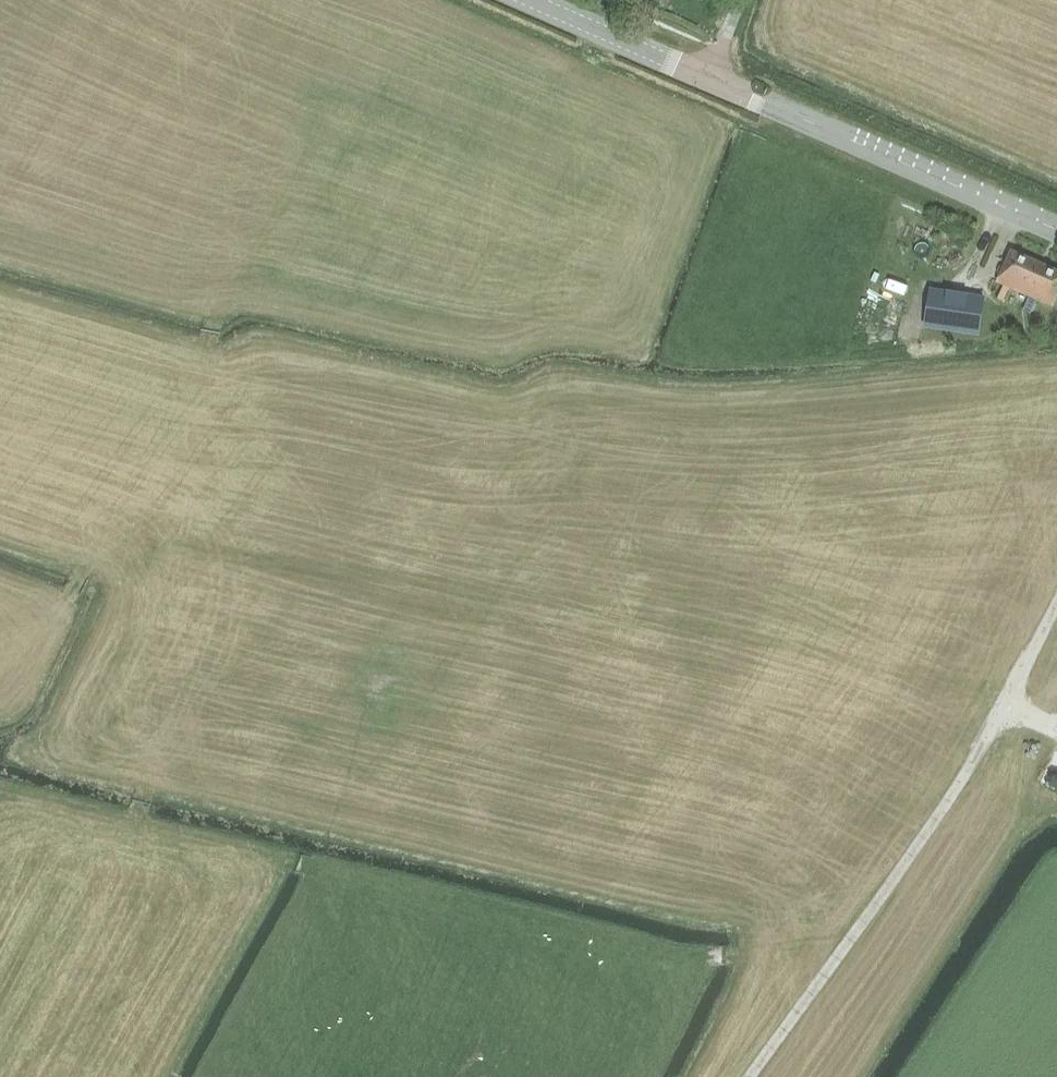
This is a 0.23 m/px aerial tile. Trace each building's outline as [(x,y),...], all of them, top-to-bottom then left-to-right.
[(1011,250),(996,282),(1051,306),(1056,294),(1056,270),(1011,250)] [(926,325),(978,333),(983,297),(931,290),(926,325)]
